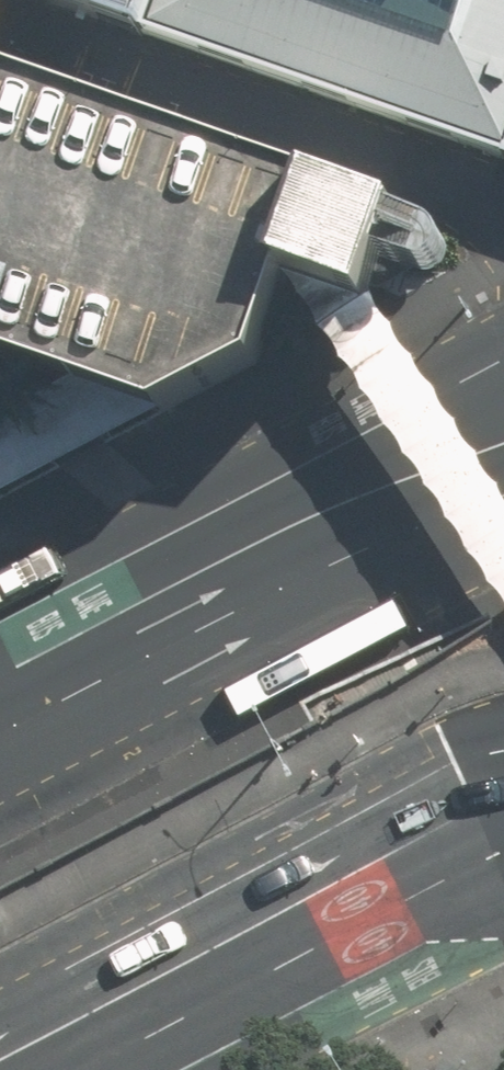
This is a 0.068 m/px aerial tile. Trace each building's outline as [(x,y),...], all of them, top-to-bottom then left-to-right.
[(140,31),(151,0),(50,0),(140,31)] [(140,31),(503,158),(503,0),(151,0),(140,31)] [(0,67),(0,359),(114,397),(159,412),(251,365),(281,276),(290,279),(337,294),(366,303),(403,207),(1,68),(0,67)]
